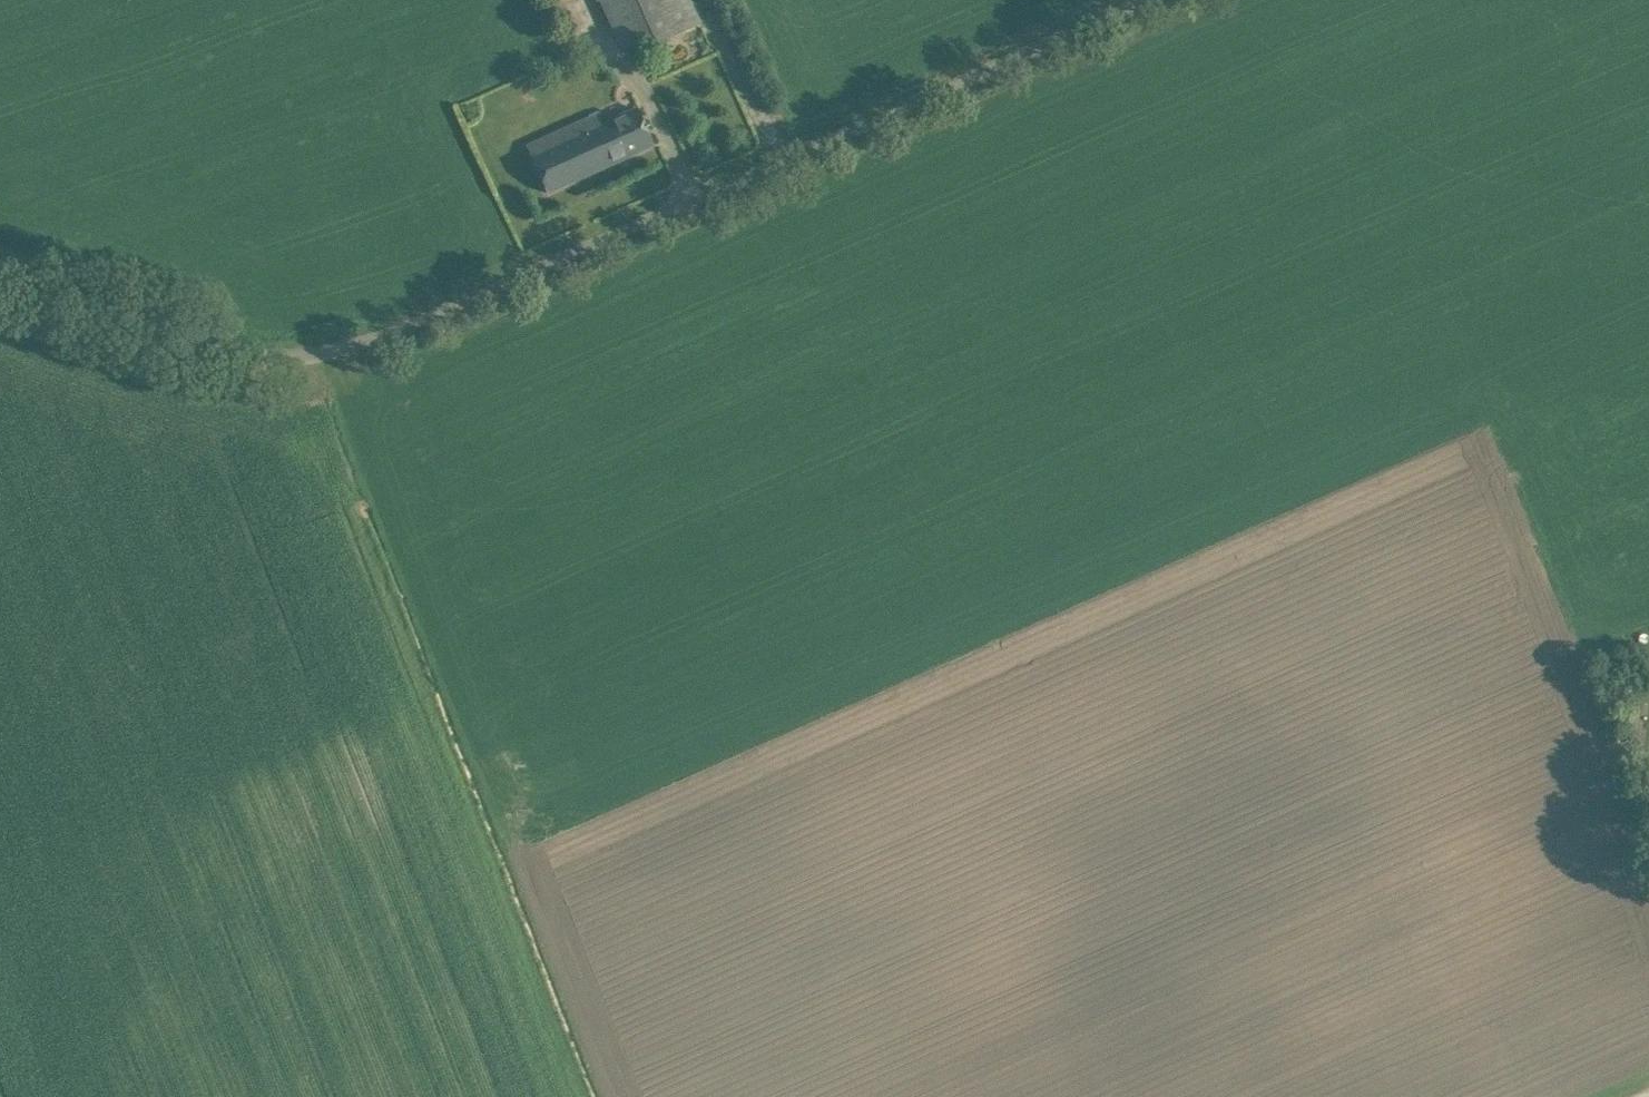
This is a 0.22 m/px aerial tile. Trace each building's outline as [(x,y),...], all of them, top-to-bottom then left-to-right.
[(626,55),(691,26),(679,0),(601,0),(626,55)] [(600,113),(527,146),(547,192),(655,144),(638,108),(605,123),(600,113)]
